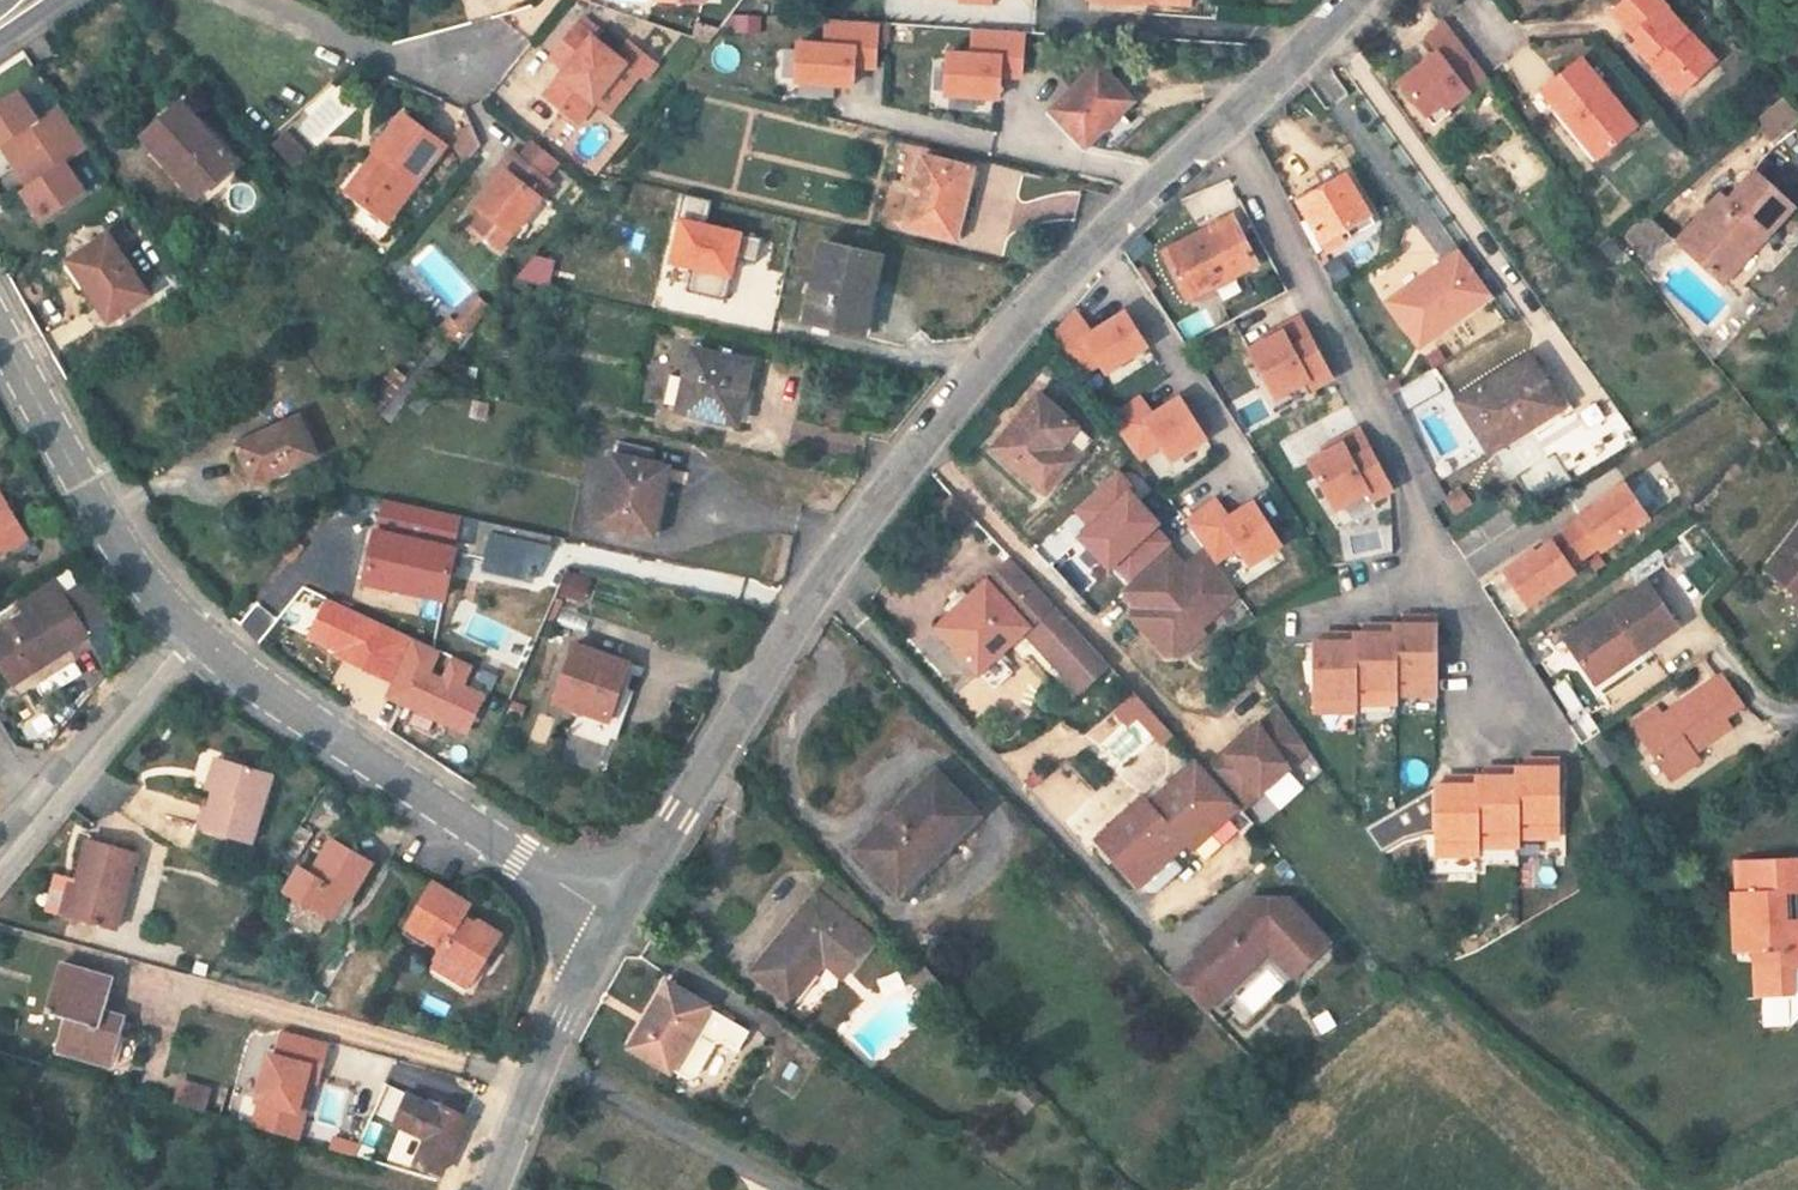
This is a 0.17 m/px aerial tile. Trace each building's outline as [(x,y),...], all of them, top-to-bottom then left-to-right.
[(1442,16),(1459,2),(1458,0),(1430,0),(1442,16)] [(1718,62),(1705,49),(1697,56),(1683,41),(1691,34),(1676,19),(1673,23),(1663,13),(1668,8),(1661,0),(1630,0),(1615,14),(1642,42),(1638,46),(1671,81),(1678,75),(1687,74),(1695,82),(1718,62)] [(765,14),(738,12),(722,29),(763,32),(765,14)] [(820,44),(801,43),(800,42),(797,83),(801,84),(820,85),(856,87),(857,68),(878,70),(881,22),(828,18),(826,44),(820,44)] [(1490,76),(1447,22),(1427,38),(1439,53),(1403,82),(1429,115),(1445,102),(1449,108),(1450,107),(1490,76)] [(619,56),(579,24),(552,58),(568,71),(546,99),(580,125),(628,65),(648,80),(659,65),(630,42),(619,56)] [(1025,31),(978,28),(976,54),(949,52),(947,93),(999,97),(1001,78),(1021,79),(1025,31)] [(1584,61),(1545,92),(1571,125),(1599,161),(1639,129),(1584,61)] [(1136,101),(1100,64),(1052,109),(1088,146),(1136,101)] [(1678,75),(1671,81),(1683,93),(1695,82),(1687,74),(1678,75)] [(17,167),(76,127),(61,106),(39,121),(19,92),(0,105),(0,150),(3,147),(17,167)] [(1775,140),(1797,121),(1797,111),(1784,95),(1756,118),(1775,140)] [(691,120),(696,100),(683,98),(678,117),(691,120)] [(1445,102),(1429,115),(1437,125),(1454,112),(1450,107),(1449,108),(1445,102)] [(143,138),(169,167),(174,163),(203,195),(237,163),(182,103),(143,138)] [(355,197),(388,221),(445,143),(404,113),(376,151),(378,152),(384,157),(355,197)] [(465,156),(484,148),(473,123),(454,131),(465,156)] [(1599,161),(1571,125),(1566,129),(1594,164),(1599,161)] [(76,127),(17,167),(31,187),(23,192),(45,223),(88,193),(68,163),(90,148),(76,127)] [(286,131),(274,142),(293,162),(305,151),(286,131)] [(536,144),(522,160),(546,180),(560,164),(536,144)] [(384,157),(378,152),(349,192),(355,197),(384,157)] [(500,251),(553,186),(546,180),(522,160),(513,154),(501,168),(507,173),(495,187),(479,207),(481,208),(487,213),(474,229),(500,251)] [(964,205),(972,170),(923,158),(907,227),(961,240),(969,206),(964,205)] [(174,163),(169,167),(165,171),(194,203),(203,195),(174,163)] [(490,182),(495,187),(507,173),(501,168),(490,182)] [(1758,234),(1765,241),(1795,208),(1755,173),(1729,201),(1721,195),(1677,243),(1716,278),(1758,234)] [(1370,216),(1346,175),(1300,202),(1329,251),(1350,239),(1345,230),(1370,216)] [(716,199),(688,193),(683,215),(686,216),(677,257),(697,261),(691,286),(729,295),(739,254),(759,259),(765,235),(711,223),(716,199)] [(1014,203),(1015,222),(1073,220),(1073,202),(1014,203)] [(468,225),(474,229),(487,213),(481,208),(468,225)] [(1649,258),(1671,236),(1653,217),(1630,240),(1649,258)] [(1258,265),(1233,218),(1165,254),(1190,301),(1258,265)] [(140,252),(127,233),(111,242),(109,240),(71,264),(109,322),(148,297),(124,263),(140,252)] [(1582,252),(1568,233),(1561,239),(1575,258),(1582,252)] [(1725,286),(1765,241),(1758,234),(1716,278),(1725,286)] [(1141,236),(1127,248),(1137,259),(1150,246),(1141,236)] [(866,330),(882,257),(827,244),(820,272),(810,318),(820,320),(866,330)] [(1493,295),(1461,251),(1445,263),(1448,268),(1409,295),(1406,290),(1389,302),(1420,346),(1493,295)] [(548,275),(551,262),(538,259),(535,273),(548,275)] [(1445,263),(1406,290),(1409,295),(1448,268),(1445,263)] [(479,296),(458,322),(470,330),(490,305),(479,296)] [(1149,346),(1127,312),(1094,333),(1076,308),(1053,335),(1061,344),(1057,347),(1080,378),(1102,362),(1108,372),(1149,346)] [(1265,337),(1267,341),(1285,332),(1286,334),(1305,324),(1302,317),(1265,337)] [(454,319),(443,333),(456,347),(470,330),(458,322),(454,319)] [(1249,370),(1280,418),(1320,397),(1315,388),(1334,378),(1305,324),(1286,334),(1285,332),(1267,341),(1251,350),(1259,365),(1249,370)] [(445,342),(384,415),(391,422),(452,348),(445,342)] [(740,423),(752,363),(694,349),(681,410),(740,423)] [(1565,406),(1532,354),(1459,399),(1491,451),(1565,406)] [(475,385),(479,368),(465,365),(461,382),(475,385)] [(408,378),(396,368),(369,400),(381,410),(408,378)] [(437,395),(426,387),(412,405),(422,413),(437,395)] [(1020,427),(1044,399),(1038,394),(1015,422),(1020,427)] [(1142,397),(1112,420),(1141,459),(1163,443),(1173,460),(1208,437),(1182,397),(1155,415),(1142,397)] [(1094,441),(1044,399),(1020,427),(1015,422),(993,448),(1048,494),(1094,441)] [(327,451),(310,414),(239,446),(255,483),(327,451)] [(1325,449),(1327,454),(1345,444),(1346,446),(1365,437),(1361,430),(1325,449)] [(1308,483),(1339,530),(1379,509),(1375,501),(1394,491),(1365,437),(1346,446),(1345,444),(1327,454),(1311,462),(1319,477),(1308,483)] [(662,493),(671,496),(678,469),(653,463),(656,450),(622,442),(619,455),(616,455),(600,523),(652,535),(662,493)] [(1162,447),(1143,462),(1154,476),(1173,461),(1162,447)] [(1581,518),(1566,528),(1568,531),(1585,555),(1600,545),(1601,547),(1648,515),(1625,481),(1596,502),(1597,504),(1580,516),(1581,518)] [(1470,504),(1461,491),(1448,500),(1458,514),(1470,504)] [(4,547),(25,534),(0,493),(0,549),(4,547)] [(662,537),(671,496),(662,493),(652,535),(662,537)] [(395,587),(445,598),(456,548),(464,549),(464,552),(491,558),(489,566),(526,573),(531,562),(529,562),(533,542),(542,544),(545,533),(480,519),(475,541),(459,538),(464,516),(384,498),(378,531),(376,531),(368,575),(396,581),(395,587)] [(1218,500),(1188,522),(1206,548),(1216,562),(1239,545),(1251,564),(1282,544),(1255,502),(1231,517),(1218,500)] [(1763,568),(1792,592),(1797,591),(1797,525),(1763,568)] [(1533,548),(1504,569),(1527,602),(1573,570),(1572,568),(1587,558),(1585,555),(1568,531),(1554,541),(1552,539),(1535,551),(1533,548)] [(4,547),(8,553),(29,541),(25,534),(4,547)] [(1165,655),(1178,656),(1203,634),(1195,625),(1236,589),(1216,562),(1206,548),(1186,567),(1168,547),(1122,588),(1139,608),(1130,616),(1165,655)] [(1011,557),(936,625),(970,662),(988,645),(996,653),(1023,628),(1079,689),(1107,662),(1011,557)] [(568,568),(559,595),(586,603),(594,576),(568,568)] [(14,684),(91,637),(51,573),(28,588),(40,608),(0,633),(0,662),(14,684)] [(368,575),(365,589),(393,595),(395,587),(396,581),(368,575)] [(1564,636),(1589,673),(1635,642),(1640,650),(1677,624),(1647,579),(1564,636)] [(1397,626),(1396,695),(1437,695),(1437,618),(1414,618),(1414,627),(1405,627),(1397,626)] [(1405,618),(1405,627),(1414,627),(1414,618),(1405,618)] [(1356,635),(1356,704),(1396,704),(1396,695),(1397,626),(1374,626),(1374,635),(1364,635),(1356,635)] [(1364,626),(1364,635),(1374,635),(1374,626),(1364,626)] [(1314,712),(1356,712),(1356,704),(1356,635),(1334,635),(1334,643),(1324,643),(1315,643),(1314,712)] [(1324,635),(1324,643),(1334,643),(1334,635),(1324,635)] [(413,636),(385,696),(467,730),(484,691),(466,683),(474,664),(456,656),(445,680),(428,672),(440,648),(413,636)] [(1589,673),(1594,681),(1640,650),(1635,642),(1589,673)] [(614,738),(629,689),(624,687),(631,663),(578,645),(557,704),(582,712),(574,734),(611,746),(614,738)] [(988,645),(970,662),(977,670),(996,653),(988,645)] [(480,663),(478,669),(494,677),(497,670),(480,663)] [(1644,690),(1666,676),(1657,664),(1636,678),(1644,690)] [(494,677),(478,669),(472,683),(488,690),(494,677)] [(1697,758),(1695,755),(1692,750),(1729,725),(1722,716),(1742,702),(1722,673),(1664,713),(1667,717),(1640,736),(1654,755),(1668,775),(1669,777),(1672,775),(1697,758)] [(635,691),(629,689),(614,738),(619,740),(635,691)] [(1136,692),(1114,710),(1126,725),(1138,715),(1157,735),(1160,733),(1149,722),(1157,715),(1136,692)] [(521,719),(525,708),(515,704),(510,714),(521,719)] [(1283,710),(1229,755),(1209,772),(1243,809),(1284,775),(1308,755),(1311,752),(1283,710)] [(1157,715),(1149,722),(1160,733),(1167,726),(1157,715)] [(1172,731),(1167,726),(1160,733),(1157,735),(1162,741),(1172,731)] [(561,759),(600,770),(607,746),(569,734),(561,759)] [(213,793),(220,795),(230,764),(223,761),(219,775),(213,793)] [(1199,761),(1183,775),(1153,802),(1147,796),(1099,839),(1137,880),(1183,838),(1199,854),(1214,854),(1247,824),(1241,818),(1247,813),(1243,809),(1209,772),(1199,761)] [(1066,762),(1035,793),(1062,821),(1094,790),(1066,762)] [(1526,770),(1518,770),(1518,775),(1518,840),(1558,840),(1559,775),(1559,762),(1536,762),(1536,771),(1526,770)] [(1526,762),(1526,770),(1536,771),(1536,762),(1526,762)] [(256,847),(278,779),(266,775),(230,764),(226,775),(220,795),(208,831),(256,847)] [(1486,779),(1478,779),(1478,848),(1518,849),(1518,840),(1518,770),(1496,770),(1496,779),(1486,779)] [(1486,770),(1486,779),(1496,779),(1496,770),(1486,770)] [(940,775),(936,771),(932,775),(856,850),(905,899),(965,840),(960,835),(980,816),(940,775)] [(1478,857),(1478,779),(1456,779),(1456,788),(1446,787),(1437,787),(1362,829),(1379,855),(1405,838),(1427,834),(1437,834),(1437,857),(1478,857)] [(1446,779),(1446,787),(1456,788),(1456,779),(1446,779)] [(1099,839),(1094,843),(1138,892),(1159,892),(1199,854),(1183,838),(1137,880),(1099,839)] [(116,929),(137,852),(88,839),(78,878),(68,915),(116,929)] [(326,917),(331,920),(345,897),(349,900),(371,865),(333,841),(312,875),(300,868),(286,892),(298,899),(326,917)] [(1744,864),(1747,894),(1727,895),(1731,954),(1750,952),(1755,999),(1788,997),(1787,970),(1797,969),(1797,929),(1779,930),(1776,893),(1797,892),(1797,860),(1744,864)] [(61,914),(68,915),(78,878),(71,876),(61,914)] [(818,892),(856,923),(866,910),(828,879),(818,892)] [(474,909),(437,886),(410,929),(432,943),(446,951),(439,962),(475,984),(504,938),(469,917),(474,909)] [(814,970),(817,972),(821,968),(829,957),(850,973),(876,939),(856,923),(820,895),(818,892),(801,914),(755,972),(790,1001),(801,987),(814,970)] [(326,917),(298,899),(288,914),(317,932),(326,917)] [(1199,957),(1174,981),(1204,1013),(1230,988),(1222,980),(1246,957),(1263,958),(1269,952),(1293,978),(1330,944),(1289,900),(1253,899),(1195,953),(1199,957)] [(432,943),(410,929),(406,937),(428,950),(432,943)] [(1222,980),(1230,988),(1263,958),(1246,957),(1222,980)] [(475,984),(439,962),(435,968),(471,991),(475,984)] [(62,964),(56,983),(106,998),(113,979),(62,964)] [(924,967),(911,979),(937,1006),(950,994),(924,967)] [(106,998),(56,983),(48,1012),(65,1017),(56,1050),(111,1066),(120,1033),(113,1031),(118,1015),(103,1011),(106,998)] [(752,1032),(668,983),(631,1048),(673,1072),(674,1071),(690,1080),(699,1078),(718,1045),(726,1042),(741,1051),(752,1032)] [(113,1031),(120,1033),(125,1017),(118,1015),(113,1031)] [(330,1044),(285,1032),(278,1057),(272,1056),(260,1102),(263,1103),(256,1129),(289,1139),(297,1112),(300,1113),(312,1068),(323,1070),(330,1044)] [(1043,1097),(1020,1072),(1003,1088),(1027,1113),(1043,1097)] [(180,1082),(174,1102),(205,1111),(211,1091),(180,1082)] [(440,1174),(466,1117),(443,1105),(441,1110),(408,1095),(395,1123),(428,1138),(416,1163),(440,1174)] [(391,1148),(379,1143),(375,1149),(388,1155),(391,1148)]
